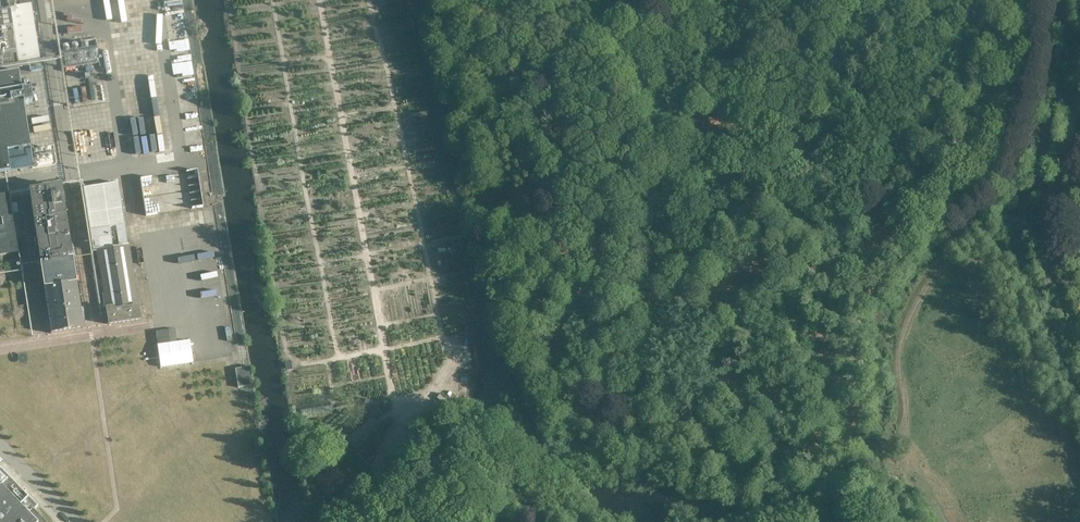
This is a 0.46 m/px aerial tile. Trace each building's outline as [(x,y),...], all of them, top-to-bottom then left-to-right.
[(20,80),(9,13),(15,12),(14,6),(9,7),(9,6),(8,0),(0,0),(0,83),(20,80)] [(0,83),(0,156),(7,155),(6,151),(30,148),(23,103),(32,102),(30,89),(21,91),(20,80),(0,83)] [(60,186),(29,191),(40,259),(71,255),(60,186)] [(7,195),(0,196),(0,255),(16,252),(7,195)] [(125,222),(93,227),(105,303),(115,302),(116,306),(137,302),(125,222)] [(72,259),(41,264),(52,333),(83,328),(72,259)] [(115,302),(105,303),(109,325),(140,320),(137,302),(116,306),(115,302)] [(238,388),(247,386),(253,385),(250,366),(235,369),(238,388)] [(377,402),(365,398),(361,409),(374,412),(377,402)] [(415,438),(426,426),(418,419),(407,432),(415,438)] [(33,510),(38,506),(29,496),(0,468),(0,521),(45,521),(33,510)]
